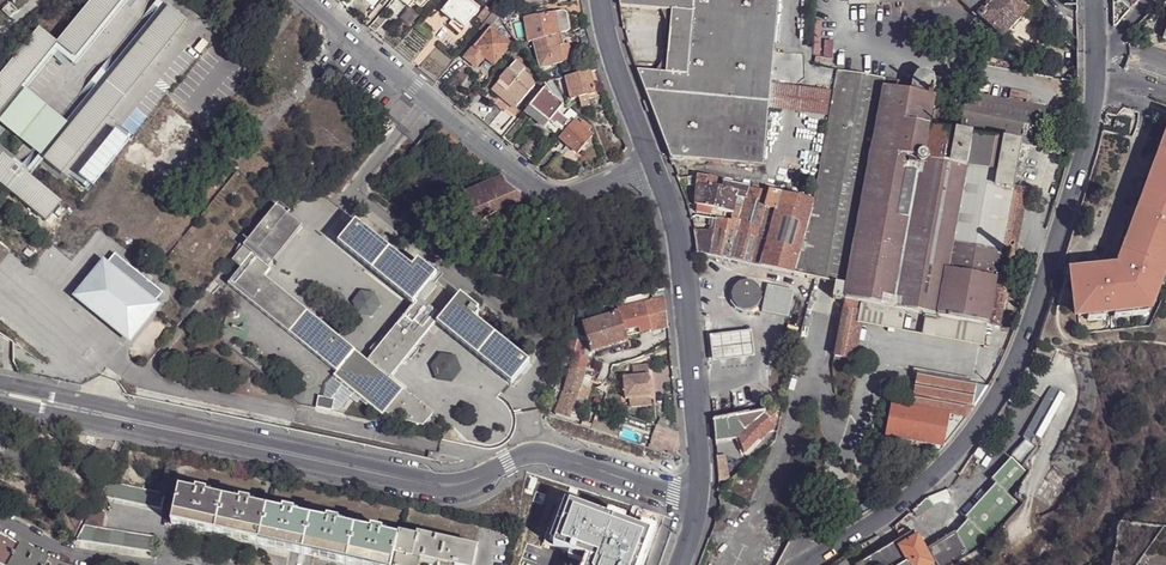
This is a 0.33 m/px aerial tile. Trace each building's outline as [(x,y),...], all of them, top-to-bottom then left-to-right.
[(56,43),(74,59),(122,0),(92,0),(56,43)] [(480,11),(466,0),(453,0),(443,13),(453,21),(455,18),(466,28),(480,11)] [(670,159),(762,167),(769,109),(771,83),(778,0),(619,0),(620,6),(670,10),(663,73),(635,71),(670,159)] [(1002,37),(1028,10),(1018,0),(962,0),(1002,37)] [(9,18),(17,10),(10,3),(3,11),(9,18)] [(185,22),(166,7),(68,126),(41,160),(60,175),(185,22)] [(490,17),(493,13),(487,7),(484,12),(490,17)] [(510,18),(511,8),(495,11),(501,16),(505,21),(510,18)] [(305,17),(297,11),(290,18),(299,25),(305,17)] [(485,23),(490,17),(484,12),(478,18),(485,23)] [(562,33),(569,31),(567,16),(563,12),(547,15),(538,16),(526,18),(529,41),(534,40),(562,33)] [(1157,40),(1165,43),(1165,12),(1157,40)] [(500,18),(493,13),(490,17),(485,23),(481,29),(486,34),(466,59),(477,67),(486,57),(495,64),(511,45),(495,31),(492,28),(500,18)] [(503,22),(500,18),(492,28),(495,31),(503,22)] [(20,88),(56,43),(38,28),(0,75),(0,111),(20,88)] [(1127,35),(1125,38),(1132,41),(1135,32),(1130,31),(1127,35)] [(564,45),(562,33),(534,40),(540,67),(573,59),(570,44),(564,45)] [(516,105),(515,107),(517,109),(535,88),(530,78),(523,73),(525,71),(515,63),(493,89),(503,97),(505,95),(516,105)] [(813,203),(794,275),(835,283),(847,285),(885,88),(887,78),(837,69),(833,91),(829,116),(826,130),(813,203)] [(603,82),(598,70),(567,78),(572,99),(579,97),(588,95),(595,94),(593,84),(603,82)] [(912,86),(912,93),(931,96),(934,91),(936,86),(934,77),(926,73),(920,74),(914,79),(912,86)] [(899,80),(887,78),(885,88),(897,90),(899,80)] [(771,83),(769,109),(829,116),(833,91),(771,83)] [(68,126),(20,88),(0,111),(0,123),(41,160),(68,126)] [(935,106),(937,97),(931,96),(912,93),(897,90),(885,88),(847,285),(845,301),(859,304),(985,326),(998,329),(1010,263),(1003,259),(1003,254),(1009,253),(1000,251),(956,243),(969,170),(926,161),(935,106)] [(563,103),(545,89),(531,106),(548,121),(561,132),(570,122),(557,111),(563,103)] [(1020,145),(1043,150),(1052,106),(968,92),(961,134),(1020,145)] [(503,97),(515,107),(516,105),(505,95),(503,97)] [(475,106),(470,103),(466,108),(470,111),(475,106)] [(543,127),(548,121),(531,106),(525,113),(543,127)] [(1020,145),(961,134),(945,132),(950,109),(935,106),(926,161),(969,170),(956,243),(1000,251),(1011,188),(1012,189),(1020,145)] [(385,137),(394,126),(384,119),(375,129),(385,137)] [(1125,134),(1128,123),(1115,121),(1113,131),(1125,134)] [(579,127),(573,122),(560,138),(579,153),(592,138),(587,134),(590,130),(582,123),(579,127)] [(463,145),(442,127),(436,136),(456,152),(457,151),(463,145)] [(1157,171),(1163,155),(1161,154),(1165,141),(1165,129),(1151,169),(1153,170),(1157,171)] [(1161,154),(1163,155),(1157,171),(1153,170),(1150,178),(1153,180),(1141,213),(1139,212),(1136,220),(1130,218),(1127,227),(1132,229),(1126,246),(1128,247),(1125,255),(1119,253),(1116,261),(1119,263),(1115,274),(1108,274),(1107,271),(1107,266),(1097,267),(1098,272),(1080,274),(1071,275),(1076,316),(1084,315),(1102,313),(1111,312),(1119,311),(1118,308),(1142,306),(1144,299),(1150,301),(1162,268),(1157,266),(1164,248),(1165,249),(1165,141),(1161,154)] [(463,145),(457,151),(479,168),(484,162),(463,145)] [(1,155),(0,156),(0,185),(44,221),(59,203),(1,155)] [(695,244),(696,252),(794,275),(813,203),(719,182),(717,190),(715,189),(717,181),(697,177),(694,207),(697,208),(712,211),(732,216),(730,223),(715,219),(715,221),(713,233),(707,232),(692,231),(695,244)] [(505,182),(504,178),(500,180),(461,196),(474,223),(528,200),(505,182)] [(1130,218),(1136,220),(1139,212),(1141,213),(1153,180),(1150,178),(1147,178),(1135,211),(1133,210),(1130,218)] [(1011,188),(1000,251),(1009,253),(1012,253),(1016,253),(1027,191),(1012,189),(1011,188)] [(368,361),(265,277),(271,270),(269,269),(303,227),(276,207),(232,260),(241,267),(228,283),(337,373),(334,376),(382,416),(384,413),(388,408),(395,413),(391,418),(417,425),(421,419),(426,423),(434,413),(411,394),(410,395),(390,380),(435,323),(512,385),(529,363),(476,319),(479,315),(476,312),(478,309),(460,295),(454,302),(447,310),(424,291),(430,283),(436,275),(418,260),(412,267),(356,222),(338,243),(413,305),(368,361)] [(712,211),(697,208),(696,214),(710,218),(712,211)] [(711,229),(707,232),(713,233),(715,221),(712,220),(711,229)] [(1119,253),(1125,255),(1128,247),(1126,246),(1132,229),(1127,227),(1117,252),(1119,253)] [(1165,259),(1165,249),(1164,248),(1157,266),(1162,268),(1165,259)] [(78,296),(127,335),(161,293),(114,253),(78,296)] [(1012,253),(1009,253),(1003,254),(1003,259),(1010,263),(1014,263),(1015,257),(1012,253)] [(1110,271),(1107,271),(1108,274),(1115,274),(1119,263),(1116,261),(1114,261),(1110,271)] [(756,304),(759,298),(759,294),(758,289),(754,284),(749,281),(743,280),(737,282),(733,286),(730,291),(730,297),(731,302),(735,307),(741,309),(747,310),(752,308),(756,304)] [(454,302),(430,283),(424,291),(447,310),(454,302)] [(847,285),(835,283),(832,299),(845,301),(847,285)] [(787,316),(793,291),(766,285),(760,311),(787,316)] [(665,299),(618,309),(620,314),(626,336),(668,327),(665,299)] [(1150,301),(1144,299),(1142,306),(1118,308),(1119,311),(1111,312),(1112,318),(1145,314),(1150,301)] [(851,359),(858,325),(860,313),(856,313),(859,304),(845,301),(834,356),(851,359)] [(982,346),(985,326),(859,304),(856,313),(860,313),(858,325),(982,346)] [(586,341),(590,354),(628,343),(626,336),(620,314),(582,326),(586,341)] [(753,357),(751,333),(711,337),(714,361),(753,357)] [(567,347),(564,362),(570,363),(573,354),(575,340),(569,339),(567,347)] [(586,341),(575,340),(573,354),(587,357),(590,354),(586,341)] [(437,354),(428,367),(433,382),(449,383),(458,371),(453,357),(437,354)] [(570,363),(568,371),(583,374),(587,357),(573,354),(570,363)] [(624,378),(626,400),(652,397),(649,365),(641,365),(641,366),(638,369),(633,369),(634,377),(624,378)] [(610,370),(601,367),(598,381),(599,381),(598,384),(610,388),(611,385),(607,384),(610,370)] [(557,390),(564,391),(568,371),(562,370),(557,390)] [(611,385),(610,388),(612,384),(617,386),(620,374),(615,372),(610,370),(607,384),(611,385)] [(564,391),(564,394),(577,398),(581,385),(585,375),(583,374),(568,371),(564,391)] [(943,446),(987,387),(917,374),(911,407),(893,404),(886,437),(943,446)] [(592,376),(585,375),(581,385),(588,387),(592,376)] [(318,380),(308,392),(313,405),(327,409),(337,396),(333,383),(318,380)] [(581,385),(577,398),(586,401),(587,401),(591,388),(588,387),(581,385)] [(1030,443),(1058,393),(1050,388),(1021,439),(1030,443)] [(552,406),(559,408),(564,394),(564,391),(557,390),(552,406)] [(555,415),(569,419),(574,406),(577,398),(564,394),(559,408),(555,415)] [(577,398),(574,406),(582,408),(583,409),(586,401),(577,398)] [(388,408),(384,413),(391,418),(395,413),(388,408)] [(714,421),(716,440),(741,437),(742,439),(740,441),(748,455),(762,439),(765,442),(772,433),(779,408),(771,410),(752,414),(714,421)] [(595,420),(592,428),(618,437),(621,429),(595,420)] [(677,445),(680,446),(679,433),(657,426),(649,448),(672,455),(677,445)] [(1026,472),(1011,460),(992,481),(996,484),(966,519),(968,521),(956,535),(955,534),(929,551),(938,564),(952,564),(969,555),(968,553),(974,551),(1017,503),(1007,494),(1026,472)] [(165,494),(107,481),(100,496),(161,510),(165,494)] [(170,524),(214,535),(222,502),(202,497),(198,496),(190,494),(178,492),(170,524)] [(932,505),(926,496),(910,510),(916,518),(932,505)] [(222,502),(214,535),(258,545),(266,512),(254,509),(246,507),(242,506),(222,502)] [(570,503),(555,547),(587,561),(586,564),(643,564),(653,536),(570,503)] [(151,553),(154,537),(102,528),(105,512),(89,510),(75,540),(151,553)] [(266,512),(258,545),(285,552),(293,518),(291,518),(286,517),(266,512)] [(293,518),(285,552),(303,556),(311,522),(293,518)] [(311,522),(303,556),(322,560),(330,527),(311,522)] [(881,532),(888,546),(897,541),(897,536),(897,532),(892,525),(881,532)] [(330,527),(322,560),(342,564),(347,564),(355,532),(335,528),(331,527),(330,527)] [(897,536),(897,541),(905,536),(901,529),(897,532),(897,536)] [(933,561),(914,530),(905,536),(897,541),(888,546),(858,564),(927,564),(933,561)] [(347,564),(393,564),(396,554),(398,543),(393,542),(379,538),(375,537),(355,532),(347,564)] [(16,548),(18,545),(0,535),(0,540),(16,548)] [(398,543),(396,554),(445,564),(475,564),(478,551),(419,537),(418,540),(400,536),(398,543)] [(47,559),(19,544),(18,545),(16,548),(0,540),(0,564),(44,564),(47,559)] [(393,564),(398,564),(399,558),(420,563),(427,564),(445,564),(396,554),(393,564)]
